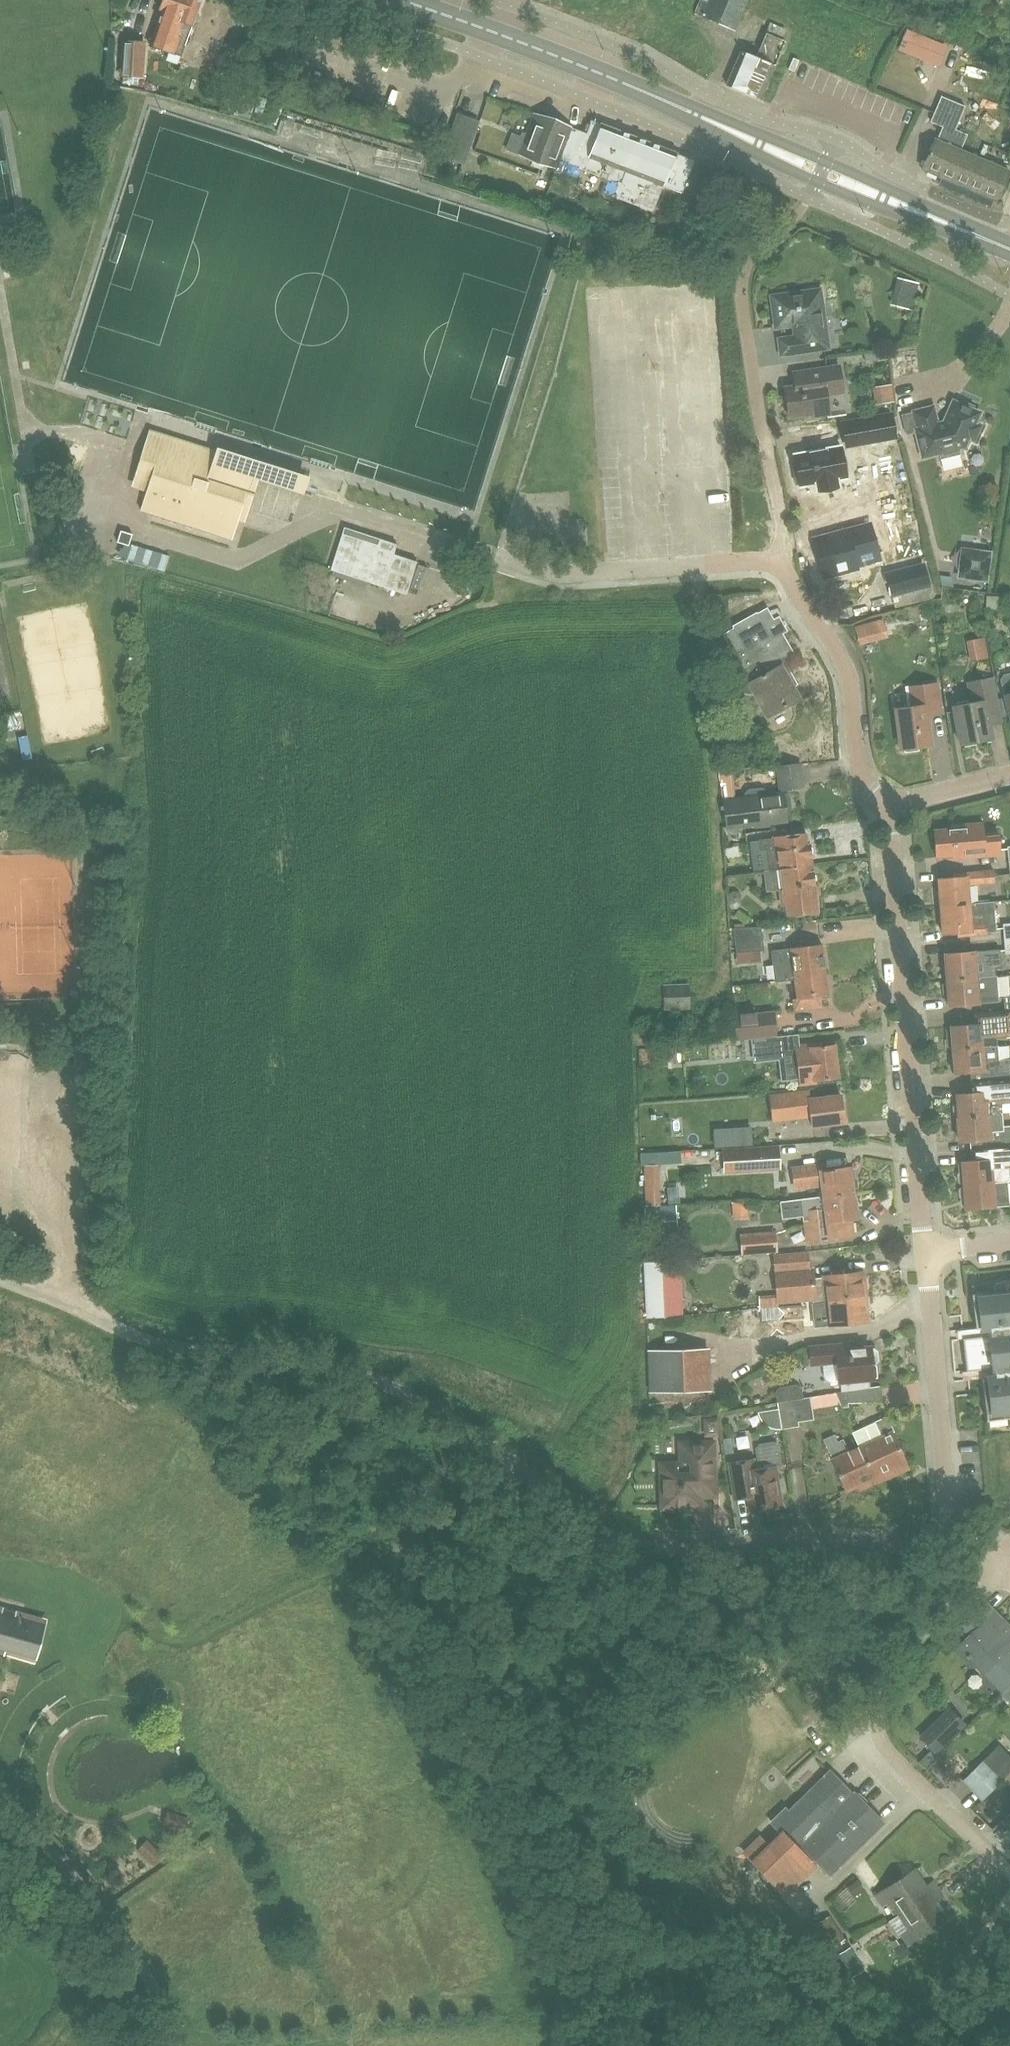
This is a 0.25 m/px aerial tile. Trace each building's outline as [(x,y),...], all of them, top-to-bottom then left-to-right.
[(175,53),(178,43),(186,46),(194,22),(197,21),(199,15),(197,11),(201,0),(163,0),(149,45),(175,53)] [(705,0),(701,0),(695,12),(734,29),(747,0),(708,0),(707,1),(705,0)] [(767,22),(764,32),(781,36),(784,27),(767,22)] [(939,64),(946,42),(902,27),(894,50),(939,64)] [(774,65),(785,41),(766,33),(756,57),(741,51),(726,84),(760,99),(774,65)] [(106,37),(105,76),(124,77),(125,38),(106,37)] [(124,78),(144,78),(146,42),(126,42),(124,78)] [(955,147),(961,149),(967,134),(955,129),(964,106),(941,96),(931,121),(942,126),(936,139),(934,138),(922,168),(942,177),(955,147)] [(440,156),(464,164),(479,120),(456,112),(440,156)] [(560,168),(576,129),(535,114),(525,139),(512,134),(507,148),(560,168)] [(576,129),(560,168),(571,172),(574,165),(617,183),(612,195),(652,211),(663,184),(681,191),(693,161),(675,153),(675,152),(591,119),(586,133),(576,129)] [(955,147),(942,177),(996,199),(1009,170),(961,149),(955,147)] [(893,304),(911,308),(917,281),(899,277),(893,304)] [(828,347),(824,319),(819,289),(771,296),(775,326),(790,324),(791,323),(793,335),(778,337),(780,354),(828,347)] [(829,413),(826,394),(843,392),(839,366),(792,372),(794,387),(785,388),(785,392),(782,395),(783,402),(787,403),(789,416),(813,412),(814,415),(829,413)] [(933,406),(913,411),(918,428),(916,429),(923,456),(941,451),(942,456),(957,452),(956,448),(964,446),(969,435),(967,434),(972,423),(974,424),(979,412),(972,409),(974,405),(961,400),(960,404),(953,401),(944,422),(937,424),(933,406)] [(891,413),(864,419),(842,423),(846,446),(868,442),(895,437),(891,413)] [(148,433),(141,454),(132,485),(147,490),(141,510),(232,539),(238,519),(244,521),(257,478),(304,493),(307,483),(261,468),(260,469),(148,433)] [(812,452),(794,456),(796,468),(792,468),(795,484),(799,484),(799,485),(817,482),(818,490),(838,486),(836,478),(846,476),(841,447),(823,450),(812,452)] [(852,550),(875,544),(870,524),(814,539),(824,577),(857,568),(852,550)] [(117,542),(128,545),(132,534),(120,531),(117,542)] [(397,544),(380,539),(378,545),(342,533),(330,569),(407,594),(417,562),(394,554),(397,544)] [(959,563),(957,578),(987,582),(991,552),(976,550),(975,558),(968,564),(959,563)] [(923,565),(886,575),(891,594),(928,585),(923,565)] [(986,596),(985,608),(1001,609),(1001,597),(986,596)] [(757,614),(734,627),(754,664),(743,671),(742,671),(741,672),(740,673),(740,674),(739,674),(738,675),(738,676),(737,677),(737,679),(737,680),(737,681),(737,682),(737,683),(737,684),(737,685),(738,686),(738,687),(739,688),(739,689),(740,690),(741,691),(742,691),(742,692),(743,693),(744,693),(745,694),(746,694),(747,694),(749,694),(750,694),(751,694),(752,694),(765,718),(769,716),(798,700),(791,688),(796,685),(780,656),(790,651),(782,636),(772,641),(757,614)] [(883,618),(854,626),(859,645),(888,637),(883,618)] [(967,638),(971,658),(985,655),(982,636),(967,638)] [(1004,673),(1001,677),(1009,714),(1009,671),(1004,673)] [(967,681),(971,703),(954,706),(961,743),(992,737),(989,722),(1001,720),(993,676),(967,681)] [(918,750),(918,746),(931,744),(926,712),(940,711),(937,682),(906,686),(908,707),(896,708),(901,748),(904,748),(905,752),(918,750)] [(780,790),(802,787),(799,764),(777,766),(780,790)] [(733,791),(732,768),(717,769),(718,791),(733,791)] [(784,794),(766,796),(766,792),(762,789),(749,790),(746,794),(747,798),(724,801),(727,827),(787,821),(786,814),(788,813),(791,810),(790,797),(786,794),(784,795),(784,794)] [(953,861),(1001,856),(999,830),(984,831),(983,822),(934,827),(937,857),(952,855),(953,861)] [(809,847),(809,845),(807,846),(806,835),(759,841),(760,853),(766,852),(769,869),(765,870),(765,871),(812,865),(811,856),(813,853),(812,849),(809,847)] [(812,865),(765,871),(767,890),(785,888),(787,915),(817,911),(814,885),(816,882),(816,878),(813,875),(812,865)] [(969,903),(968,883),(977,882),(995,881),(995,871),(953,874),(953,877),(940,878),(942,906),(969,903)] [(979,903),(970,903),(969,903),(942,906),(944,935),(958,934),(958,935),(987,933),(987,932),(996,931),(994,902),(979,903)] [(764,950),(761,926),(733,928),(736,952),(764,950)] [(821,945),(771,952),(775,983),(794,980),(795,980),(825,976),(821,945)] [(1000,948),(975,950),(944,953),(947,979),(977,976),(996,974),(996,967),(1002,966),(1000,948)] [(947,979),(947,982),(944,982),(943,984),(944,993),(945,995),(948,994),(949,1006),(979,1003),(979,1002),(998,1000),(996,974),(977,976),(947,979)] [(775,983),(774,983),(775,992),(783,991),(786,1020),(796,1018),(830,1014),(829,1003),(833,1002),(831,987),(827,987),(826,984),(795,988),(794,980),(775,983)] [(664,1009),(690,1008),(689,984),(663,984),(664,1009)] [(947,1047),(951,1049),(951,1051),(983,1048),(997,1047),(996,1031),(1007,1030),(1006,1010),(976,1012),(977,1024),(949,1026),(950,1037),(946,1039),(947,1047)] [(766,1039),(776,1038),(773,1012),(734,1016),(736,1042),(766,1039)] [(789,1036),(776,1038),(766,1039),(768,1053),(791,1050),(789,1036)] [(835,1045),(821,1046),(821,1043),(795,1046),(800,1084),(816,1083),(815,1080),(838,1077),(835,1045)] [(951,1051),(953,1074),(985,1071),(985,1080),(1009,1078),(1009,1060),(997,1061),(997,1047),(983,1048),(951,1051)] [(1002,1113),(1002,1112),(1001,1112),(1000,1104),(1009,1103),(1009,1078),(985,1080),(970,1081),(971,1092),(955,1094),(956,1105),(952,1106),(953,1115),(957,1116),(957,1118),(1002,1113)] [(841,1095),(810,1100),(809,1091),(770,1096),(773,1119),(790,1117),(790,1120),(811,1117),(812,1127),(845,1123),(841,1095)] [(1002,1113),(957,1118),(959,1142),(993,1139),(994,1148),(1009,1147),(1009,1125),(1003,1125),(1002,1113)] [(994,1148),(970,1150),(971,1161),(960,1162),(961,1172),(959,1172),(956,1175),(957,1182),(960,1184),(962,1184),(962,1186),(994,1182),(1008,1181),(1009,1181),(1009,1147),(994,1148)] [(781,1168),(780,1148),(724,1151),(725,1171),(781,1168)] [(795,1187),(822,1184),(823,1196),(853,1192),(853,1188),(858,1186),(857,1177),(851,1178),(850,1166),(821,1169),(820,1164),(793,1168),(795,1187)] [(657,1165),(642,1165),(642,1179),(658,1178),(657,1165)] [(961,1199),(964,1199),(965,1209),(1009,1205),(1008,1181),(994,1182),(962,1186),(963,1187),(960,1187),(958,1190),(958,1197),(961,1199)] [(823,1196),(802,1199),(807,1241),(853,1235),(851,1219),(856,1218),(853,1192),(823,1196)] [(676,1205),(645,1207),(646,1229),(677,1228),(676,1205)] [(740,1233),(741,1255),(777,1252),(776,1231),(740,1233)] [(814,1303),(826,1302),(826,1301),(840,1300),(840,1299),(865,1297),(864,1273),(824,1277),(824,1279),(813,1280),(812,1268),(807,1268),(805,1252),(773,1255),(778,1306),(802,1304),(802,1301),(813,1300),(814,1303)] [(663,1261),(645,1262),(647,1317),(665,1316),(663,1261)] [(978,1337),(962,1339),(964,1354),(966,1371),(982,1369),(983,1378),(981,1378),(986,1421),(1009,1418),(1009,1428),(1009,1280),(992,1285),(993,1292),(971,1294),(975,1329),(977,1328),(978,1337)] [(826,1302),(828,1325),(867,1321),(865,1297),(840,1299),(840,1300),(826,1301),(826,1302)] [(869,1346),(849,1348),(848,1344),(811,1348),(812,1364),(822,1363),(824,1377),(826,1380),(831,1382),(839,1381),(840,1392),(869,1387),(868,1378),(872,1378),(871,1363),(874,1362),(877,1359),(876,1350),(873,1348),(870,1348),(869,1346)] [(710,1349),(692,1350),(651,1351),(652,1393),(711,1391),(710,1349)] [(881,1402),(880,1385),(869,1387),(840,1392),(834,1392),(841,1407),(848,1407),(847,1403),(881,1402)] [(810,1397),(777,1403),(778,1410),(796,1407),(798,1422),(813,1419),(810,1397)] [(880,1436),(858,1446),(866,1462),(869,1461),(876,1477),(890,1470),(891,1474),(895,1475),(904,1471),(905,1467),(904,1464),(906,1463),(892,1432),(895,1431),(887,1414),(873,1421),(880,1436)] [(716,1421),(705,1421),(705,1436),(716,1436),(716,1421)] [(844,1438),(837,1441),(834,1434),(824,1439),(833,1458),(831,1459),(845,1491),(857,1485),(859,1488),(862,1490),(873,1485),(874,1481),(873,1478),(876,1477),(869,1461),(866,1462),(858,1446),(849,1450),(844,1438)] [(731,1438),(722,1439),(725,1454),(734,1453),(731,1438)] [(682,1464),(661,1465),(663,1509),(701,1508),(701,1496),(715,1495),(713,1443),(681,1444),(682,1464)] [(757,1449),(759,1463),(751,1464),(751,1460),(730,1463),(736,1499),(749,1497),(751,1511),(781,1507),(779,1494),(782,1494),(784,1491),(783,1482),(780,1479),(777,1480),(775,1464),(777,1464),(779,1461),(777,1446),(774,1444),(760,1446),(757,1449)] [(709,1530),(727,1527),(725,1514),(707,1517),(709,1530)] [(8,1638),(6,1645),(34,1653),(43,1621),(0,1608),(0,1636),(8,1638)] [(994,1611),(958,1647),(1001,1692),(1009,1683),(1009,1628),(994,1611)] [(1001,1692),(1009,1701),(1009,1683),(1001,1692)] [(921,1737),(935,1751),(963,1723),(949,1709),(921,1737)] [(981,1800),(1009,1773),(1009,1758),(997,1746),(984,1758),(994,1768),(972,1790),(981,1800)] [(784,1893),(817,1861),(830,1874),(883,1822),(854,1792),(849,1797),(842,1789),(845,1786),(830,1771),(789,1811),(785,1807),(771,1821),(782,1831),(768,1845),(759,1836),(744,1851),(784,1893)] [(168,1811),(163,1823),(184,1831),(188,1819),(168,1811)] [(1001,1820),(1009,1829),(1009,1811),(1001,1820)] [(147,1841),(138,1850),(154,1865),(163,1856),(147,1841)] [(900,1914),(937,1889),(933,1882),(926,1887),(914,1869),(876,1895),(883,1904),(890,1899),(900,1914)] [(937,1889),(900,1914),(909,1928),(902,1933),(909,1943),(947,1917),(935,1901),(942,1896),(937,1889)] [(845,1939),(830,1915),(816,1923),(832,1947),(845,1939)] [(849,1975),(862,1968),(850,1945),(837,1951),(849,1975)]
